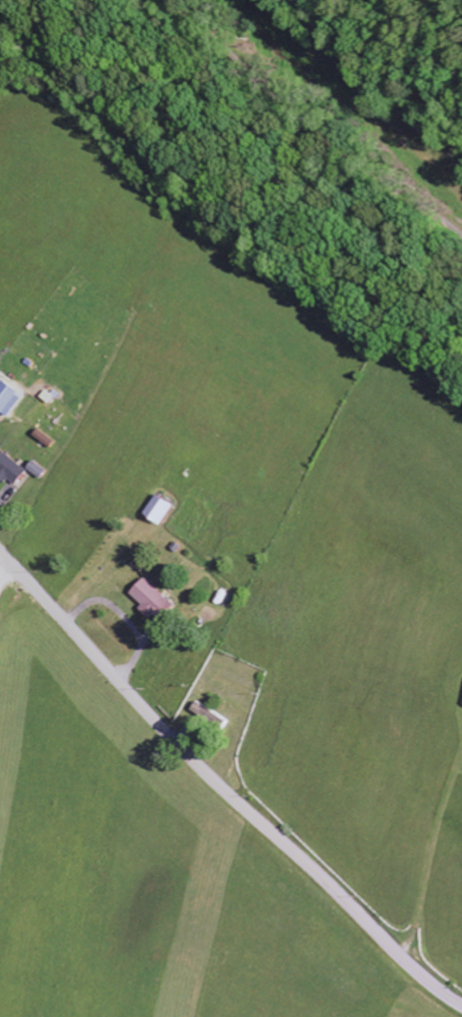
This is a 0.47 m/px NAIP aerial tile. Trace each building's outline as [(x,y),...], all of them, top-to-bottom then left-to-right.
[(8,483),(10,480),(19,486),(30,469),(0,451),(0,478),(8,483)] [(44,479),(50,471),(36,461),(31,469),(44,479)] [(167,525),(178,504),(161,494),(149,515),(167,525)] [(163,623),(177,606),(146,580),(132,596),(145,606),(142,610),(152,619),(155,616),(163,623)] [(192,711),(217,726),(222,716),(198,702),(192,711)]
